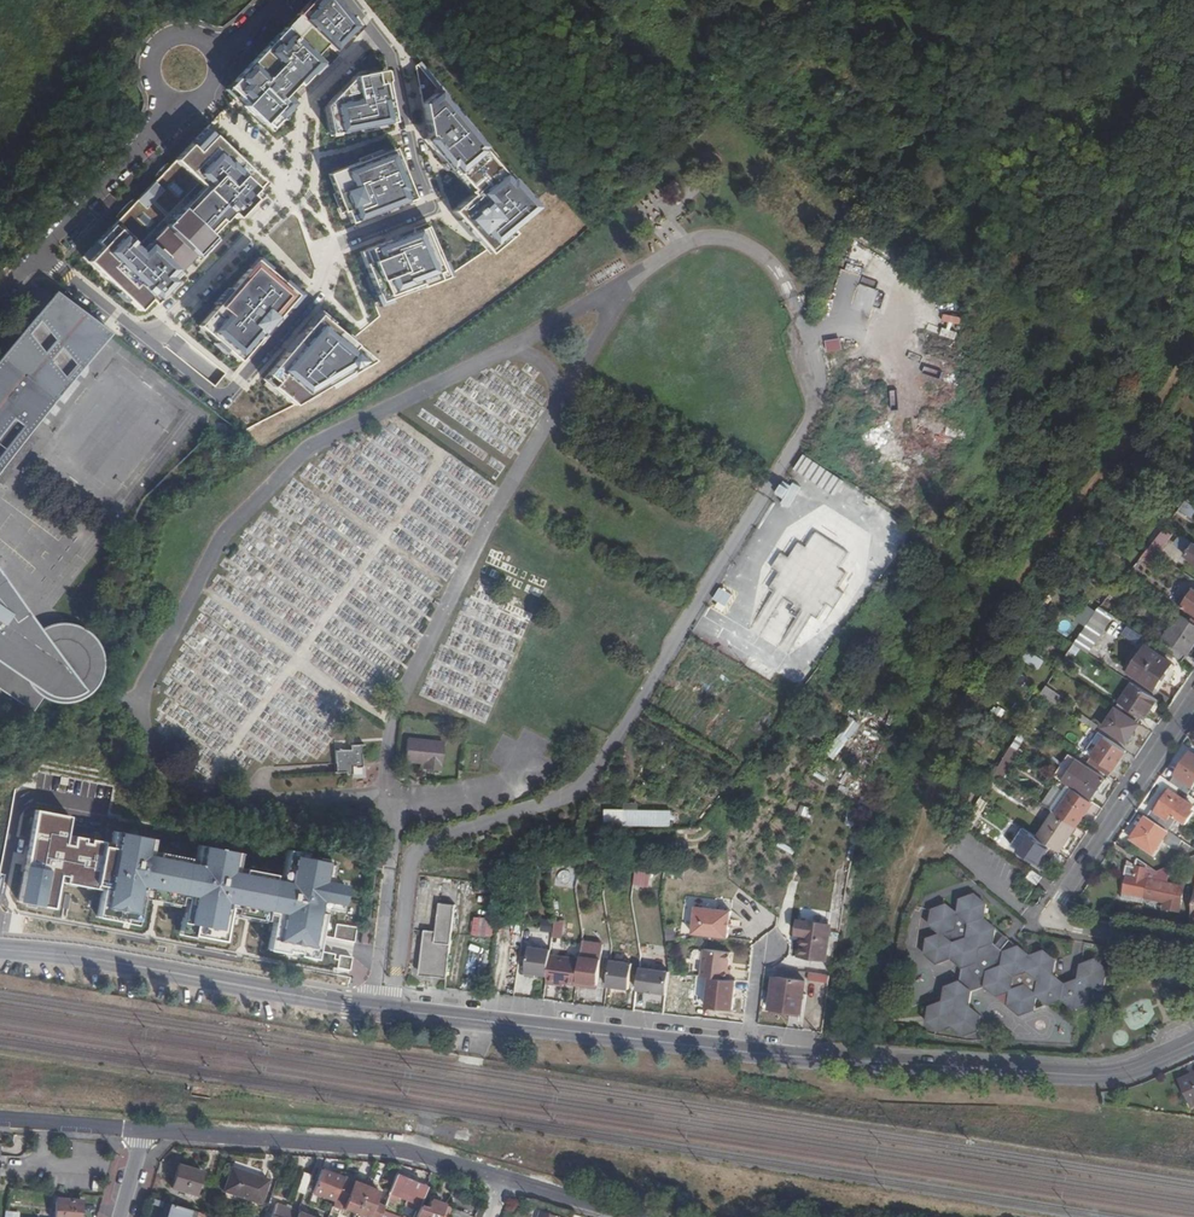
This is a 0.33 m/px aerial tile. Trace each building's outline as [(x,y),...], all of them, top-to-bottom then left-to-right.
[(324,55),(330,48),(338,55),(364,27),(342,0),(319,0),(292,27),(324,55)] [(324,55),(292,27),(235,89),(249,103),(247,106),(273,130),(298,102),(290,95),(299,85),(304,90),(330,61),(324,55)] [(391,70),(388,69),(356,75),(328,107),(334,136),(397,122),(388,80),(393,79),(391,70)] [(458,174),(487,150),(490,147),(441,90),(425,104),(431,137),(428,139),(458,174)] [(209,187),(237,213),(240,220),(259,200),(255,196),(265,185),(206,130),(179,159),(209,187)] [(353,224),(418,199),(398,148),(330,174),(345,213),(348,212),(353,224)] [(473,194),(453,211),(487,249),(492,254),(515,233),(512,230),(538,207),(487,150),(458,174),(473,194)] [(209,187),(179,159),(118,224),(142,247),(184,203),(189,208),(209,187)] [(184,203),(142,247),(118,224),(88,255),(142,305),(151,295),(158,301),(174,284),(170,280),(196,253),(203,260),(222,240),(216,234),(237,213),(209,187),(189,208),(184,203)] [(428,225),(360,252),(377,295),(381,303),(448,277),(447,274),(428,225)] [(301,296),(258,259),(200,327),(243,363),(301,296)] [(857,284),(849,318),(869,322),(876,288),(857,284)] [(22,314),(65,366),(94,332),(42,291),(22,314)] [(18,435),(12,429),(65,366),(22,314),(0,341),(0,457),(18,435)] [(351,341),(321,315),(271,375),(280,383),(276,388),(297,405),(377,362),(351,341)] [(0,457),(0,463),(21,437),(18,435),(0,457)] [(835,496),(845,480),(805,454),(795,469),(835,496)] [(1180,508),(1191,516),(1193,512),(1193,506),(1186,500),(1180,508)] [(1149,548),(1156,553),(1170,535),(1163,530),(1149,548)] [(1184,536),(1177,544),(1188,554),(1186,556),(1193,561),(1193,544),(1184,536)] [(1151,561),(1156,553),(1149,548),(1143,555),(1151,561)] [(721,587),(712,601),(725,610),(735,595),(721,587)] [(1192,613),(1193,610),(1193,611),(1193,588),(1193,587),(1181,606),(1192,613)] [(1100,607),(1110,614),(1124,596),(1115,589),(1100,607)] [(27,634),(0,594),(0,624),(9,638),(17,645),(27,634)] [(1082,648),(1088,652),(1115,617),(1110,614),(1100,607),(1074,642),(1074,643),(1082,648)] [(1182,661),(1193,644),(1193,625),(1178,615),(1158,645),(1182,661)] [(27,634),(17,645),(9,638),(0,624),(0,699),(14,709),(23,696),(26,698),(29,699),(35,700),(40,701),(46,700),(51,699),(56,698),(60,695),(64,692),(68,688),(71,683),(74,675),(75,670),(75,659),(74,655),(72,651),(70,647),(66,643),(63,639),(58,636),(55,634),(52,633),(44,631),(38,631),(31,633),(27,634)] [(1137,644),(1143,635),(1129,626),(1123,634),(1137,644)] [(1074,643),(1066,655),(1073,661),(1082,648),(1074,643)] [(183,646),(154,720),(181,731),(184,739),(189,728),(192,732),(200,729),(207,749),(241,763),(260,756),(254,739),(244,742),(253,735),(250,726),(260,722),(249,718),(248,715),(236,719),(234,724),(226,720),(214,686),(212,692),(208,688),(218,662),(217,661),(210,667),(200,655),(189,650),(191,657),(189,663),(183,646)] [(1148,647),(1139,660),(1134,657),(1126,668),(1159,690),(1175,666),(1148,647)] [(1027,650),(1022,660),(1040,669),(1045,658),(1027,650)] [(1057,668),(1058,669),(1062,672),(1066,666),(1061,662),(1057,668)] [(1115,707),(1140,724),(1157,698),(1132,682),(1115,707)] [(1047,686),(1042,694),(1054,701),(1059,693),(1047,686)] [(483,720),(493,700),(483,695),(478,705),(470,700),(464,711),(483,720)] [(1127,743),(1140,724),(1115,707),(1103,726),(1127,743)] [(1083,713),(1079,719),(1095,730),(1098,725),(1083,713)] [(833,758),(861,725),(852,716),(824,749),(833,758)] [(1088,749),(1093,752),(1104,736),(1098,732),(1088,749)] [(1088,761),(1109,776),(1126,750),(1104,736),(1093,752),(1088,761)] [(444,743),(407,739),(404,763),(423,765),(423,768),(441,770),(444,743)] [(337,748),(338,760),(339,769),(347,769),(347,773),(354,773),(353,762),(363,762),(361,740),(352,741),(352,746),(337,748)] [(1011,745),(995,771),(1003,777),(1018,751),(1011,745)] [(1189,794),(1193,786),(1193,754),(1191,752),(1171,782),(1189,794)] [(1063,778),(1092,798),(1105,778),(1076,758),(1063,778)] [(1058,813),(1077,826),(1093,802),(1074,789),(1058,813)] [(1182,840),(1193,848),(1193,842),(1179,831),(1184,824),(1185,825),(1193,812),(1191,810),(1193,806),(1169,790),(1154,813),(1151,812),(1148,817),(1182,840)] [(606,825),(674,826),(674,810),(606,808),(606,825)] [(95,891),(104,843),(68,837),(72,817),(35,810),(17,903),(57,910),(62,884),(95,891)] [(1050,844),(1060,851),(1077,826),(1058,813),(1054,810),(1037,836),(1050,844)] [(1148,817),(1147,817),(1132,839),(1154,853),(1162,840),(1176,849),(1182,840),(1148,817)] [(1037,836),(1023,827),(1011,845),(1037,863),(1050,844),(1037,836)] [(181,906),(190,861),(151,854),(154,839),(114,832),(112,845),(104,843),(95,891),(102,892),(97,920),(140,927),(145,899),(181,906)] [(268,923),(277,876),(240,870),(243,855),(198,847),(195,862),(190,861),(181,906),(188,907),(183,934),(225,942),(230,915),(268,923)] [(269,953),(321,963),(331,910),(346,913),(351,886),(331,882),(334,863),(290,855),(286,878),(277,876),(268,923),(274,924),(269,953)] [(1148,864),(1137,857),(1136,864),(1136,866),(1126,864),(1124,873),(1126,873),(1123,892),(1145,896),(1148,877),(1146,877),(1148,864)] [(635,868),(634,888),(651,889),(652,869),(635,868)] [(1038,884),(1043,876),(1033,869),(1027,877),(1038,884)] [(1148,877),(1145,896),(1170,901),(1169,907),(1178,909),(1183,884),(1148,877)] [(1122,898),(1143,902),(1145,896),(1123,892),(1122,898)] [(928,939),(927,954),(997,929),(984,918),(986,904),(975,894),(961,900),(958,915),(947,905),(933,910),(931,925),(942,934),(928,939)] [(440,903),(437,931),(435,942),(425,941),(421,973),(445,975),(448,943),(451,943),(455,904),(440,903)] [(695,906),(692,932),(702,933),(713,934),(727,936),(730,910),(695,906)] [(473,935),(495,936),(496,918),(474,917),(473,935)] [(827,923),(796,918),(794,932),(801,933),(798,954),(821,958),(827,923)] [(542,919),(542,931),(553,931),(554,919),(542,919)] [(556,920),(553,936),(563,939),(566,922),(556,920)] [(335,924),(334,938),(352,941),(354,926),(335,924)] [(514,925),(512,940),(519,941),(521,925),(514,925)] [(675,928),(665,930),(668,941),(677,939),(675,928)] [(997,929),(927,954),(937,963),(951,958),(964,969),(961,982),(946,987),(944,1002),(930,1007),(928,1022),(939,1031),(953,1026),(964,1035),(977,1031),(980,1017),(969,1007),(971,990),(985,986),(997,996),(1011,991),(1009,1005),(1020,1015),(1034,1010),(1037,995),(1048,1004),(1062,999),(1073,1008),(1078,1007),(1084,964),(1082,965),(1080,979),(1064,985),(1053,976),(1056,961),(1044,951),(1030,956),(997,929)] [(435,942),(437,931),(426,930),(425,941),(435,942)] [(713,934),(702,933),(701,942),(712,944),(713,934)] [(472,955),(483,952),(482,943),(470,946),(472,955)] [(534,977),(534,973),(547,975),(550,955),(551,950),(529,946),(524,976),(534,977)] [(703,949),(700,976),(708,977),(729,979),(730,969),(727,969),(729,952),(703,949)] [(547,975),(546,982),(556,984),(557,982),(564,983),(576,985),(580,960),(550,955),(547,975)] [(576,985),(585,987),(586,983),(597,985),(601,961),(580,958),(580,960),(576,985)] [(1084,964),(1078,1007),(1088,1004),(1091,989),(1104,984),(1107,969),(1095,960),(1084,964)] [(631,964),(610,961),(606,985),(627,988),(631,964)] [(665,992),(668,973),(639,968),(636,988),(665,992)] [(775,976),(771,1007),(801,1012),(805,980),(775,976)] [(708,977),(705,1005),(732,1008),(735,980),(729,979),(708,977)] [(1178,1082),(1187,1101),(1193,1097),(1193,1075),(1178,1082)] [(235,1162),(233,1168),(258,1177),(260,1171),(235,1162)] [(172,1188),(195,1195),(202,1171),(179,1165),(172,1188)] [(258,1177),(233,1168),(232,1168),(224,1192),(259,1204),(268,1181),(258,1177)] [(334,1201),(343,1178),(322,1170),(313,1192),(334,1201)] [(304,1193),(310,1174),(303,1172),(297,1190),(304,1193)] [(425,1188),(427,1185),(397,1173),(396,1176),(425,1188)] [(334,1201),(333,1205),(342,1209),(354,1214),(365,1186),(344,1176),(343,1178),(334,1201)] [(419,1205),(425,1188),(396,1176),(388,1194),(419,1205)] [(365,1186),(354,1214),(361,1216),(379,1216),(380,1216),(383,1207),(373,1203),(377,1191),(365,1186)] [(449,1212),(435,1207),(437,1200),(431,1198),(426,1208),(420,1206),(416,1216),(447,1216),(449,1212)] [(79,1201),(57,1199),(56,1216),(78,1216),(79,1201)] [(162,1202),(158,1216),(162,1216),(166,1203),(162,1202)] [(195,1212),(166,1203),(162,1216),(194,1216),(195,1212)] [(297,1211),(276,1204),(271,1216),(295,1216),(297,1211)]
